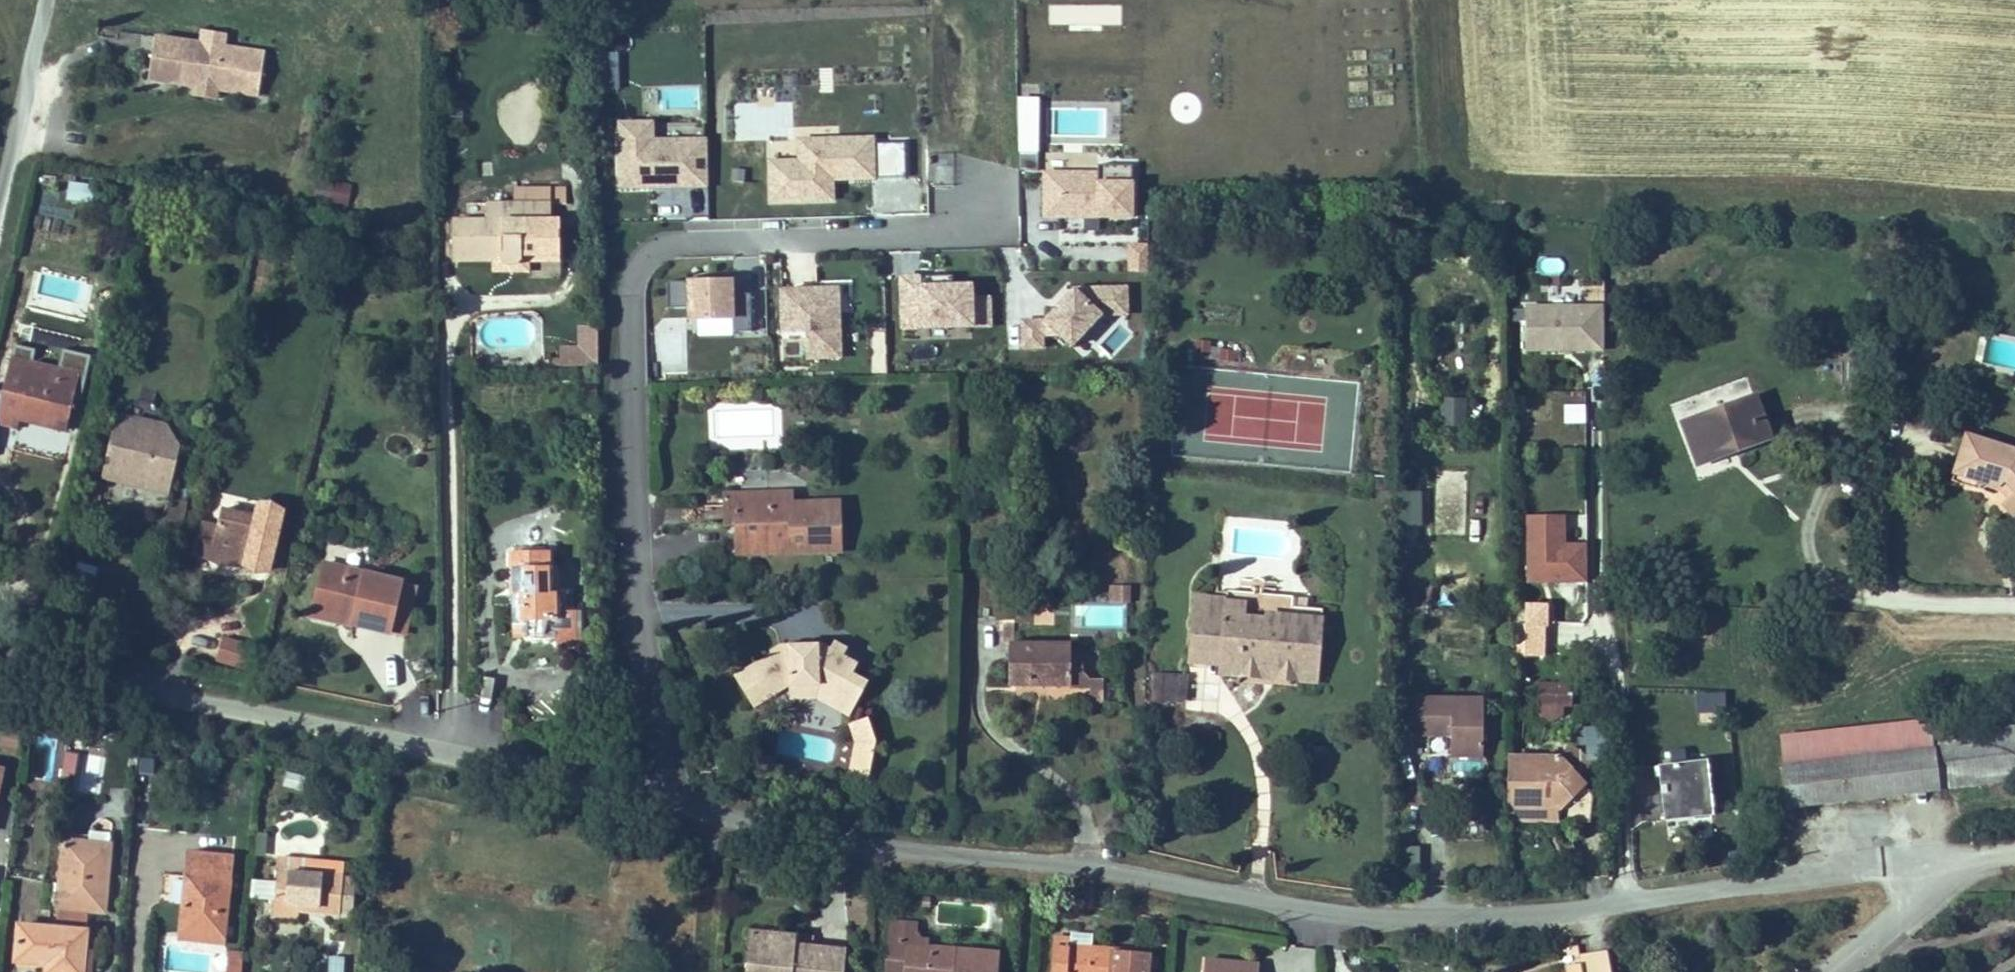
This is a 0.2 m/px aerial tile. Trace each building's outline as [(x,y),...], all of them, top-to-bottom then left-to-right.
[(225,29),(202,26),(200,36),(199,46),(223,49),(224,40),(225,29)] [(200,36),(154,30),(148,76),(195,83),(217,85),(259,91),(265,46),(224,40),(223,49),(199,46),(200,36)] [(599,66),(600,89),(618,88),(617,66),(599,66)] [(217,85),(195,83),(194,93),(216,96),(217,85)] [(1038,168),(1038,96),(1017,96),(1016,168),(1038,168)] [(652,137),(651,119),(613,120),(616,193),(709,190),(707,135),(652,137)] [(876,177),(874,133),(795,136),(796,159),(766,160),(767,204),(833,202),(833,179),(876,177)] [(951,181),(952,162),(933,161),(932,180),(951,181)] [(1138,190),(1132,190),(1132,170),(1098,169),(1098,176),(1045,176),(1045,223),(1098,223),(1098,227),(1137,227),(1138,190)] [(348,207),(352,183),(326,178),(321,202),(348,207)] [(67,200),(93,204),(96,186),(70,182),(67,200)] [(502,255),(503,261),(505,263),(512,266),(520,263),(523,255),(523,254),(523,221),(552,221),(552,204),(567,205),(567,188),(551,188),(551,203),(516,203),(481,203),(481,220),(453,220),(453,255),(502,255)] [(516,188),(516,203),(551,203),(551,188),(516,188)] [(558,220),(523,221),(523,254),(520,263),(512,266),(505,263),(503,261),(492,261),(492,272),(529,272),(531,262),(560,263),(558,220)] [(1146,271),(1148,242),(1129,241),(1128,270),(1146,271)] [(732,277),(685,279),(685,281),(686,307),(687,322),(729,320),(734,320),(732,294),(732,277)] [(686,307),(685,281),(667,281),(668,307),(686,307)] [(956,282),(903,284),(904,340),(979,338),(979,333),(993,333),(992,301),(976,302),(976,293),(956,293),(956,282)] [(1091,344),(1111,321),(1131,320),(1130,289),(1075,291),(1047,324),(1022,325),(1023,355),(1047,354),(1047,341),(1056,342),(1075,357),(1088,342),(1091,344)] [(752,292),(732,294),(734,320),(729,320),(730,332),(755,330),(752,292)] [(841,295),(781,296),(782,338),(807,337),(808,366),(843,365),(841,295)] [(1607,351),(1607,308),(1528,308),(1528,352),(1607,351)] [(550,358),(550,367),(587,367),(587,360),(597,360),(597,327),(579,327),(579,347),(559,347),(559,358),(550,358)] [(18,427),(20,418),(23,408),(69,419),(79,375),(11,359),(0,406),(0,422),(18,427)] [(1755,395),(1683,422),(1697,459),(1736,445),(1737,450),(1771,437),(1755,395)] [(1464,432),(1466,397),(1439,396),(1437,430),(1464,432)] [(1562,404),(1562,424),(1585,423),(1584,403),(1562,404)] [(23,408),(20,418),(67,429),(69,419),(23,408)] [(113,431),(107,460),(120,482),(152,489),(174,475),(180,446),(166,424),(135,417),(113,431)] [(1966,435),(1955,472),(1964,475),(1998,485),(2006,480),(2014,490),(2009,496),(2002,502),(2014,516),(2014,450),(1966,435)] [(1736,445),(1697,459),(1698,464),(1737,450),(1736,445)] [(120,482),(107,460),(102,478),(120,482)] [(1434,532),(1463,534),(1466,474),(1437,473),(1434,532)] [(152,489),(170,493),(174,475),(152,489)] [(2014,490),(2006,480),(1998,485),(2009,496),(2014,490)] [(1398,526),(1421,525),(1421,490),(1397,491),(1398,526)] [(768,503),(767,493),(725,494),(726,504),(768,503)] [(792,507),(792,493),(767,493),(768,503),(726,504),(726,524),(737,524),(744,524),(744,531),(737,532),(738,553),(770,552),(770,532),(807,531),(808,551),(841,550),(840,501),(807,502),(807,506),(792,507)] [(197,552),(271,570),(278,539),(264,535),(268,520),(222,509),(218,527),(204,523),(197,552)] [(1589,581),(1589,546),(1566,546),(1566,516),(1530,516),(1530,582),(1589,581)] [(548,553),(512,553),(513,597),(515,597),(523,597),(524,636),(563,636),(562,617),(562,594),(549,595),(548,553)] [(390,632),(402,582),(325,564),(314,608),(355,618),(353,624),(390,632)] [(1124,604),(1124,587),(1112,586),(1112,604),(1124,604)] [(1222,653),(1221,664),(1318,672),(1322,619),(1292,617),(1293,607),(1294,596),(1228,590),(1227,600),(1196,597),(1192,650),(1222,653)] [(523,597),(515,597),(515,636),(524,636),(523,597)] [(1292,617),(1322,619),(1323,609),(1293,607),(1292,617)] [(353,625),(353,624),(355,618),(314,608),(313,615),(353,625)] [(220,636),(215,663),(246,669),(252,642),(220,636)] [(836,641),(831,649),(844,656),(848,648),(836,641)] [(1071,687),(1071,652),(1071,643),(1009,643),(1009,687),(1071,687)] [(820,685),(855,705),(868,682),(853,673),(858,664),(844,656),(831,649),(822,644),(781,645),(771,651),(772,654),(735,676),(754,708),(790,686),(820,685)] [(1222,653),(1192,650),(1191,661),(1221,664),(1222,653)] [(1082,687),(1082,679),(1083,652),(1071,652),(1071,687),(1082,687)] [(1220,673),(1317,682),(1318,672),(1221,664),(1220,673)] [(1187,700),(1189,674),(1167,673),(1165,699),(1187,700)] [(1563,704),(1572,705),(1573,678),(1560,678),(1560,685),(1552,684),(1537,684),(1537,704),(1563,704)] [(1090,700),(1104,700),(1104,679),(1082,679),(1082,687),(1090,687),(1090,700)] [(790,699),(816,699),(849,716),(855,705),(820,685),(790,686),(790,699)] [(1694,692),(1695,712),(1725,711),(1724,691),(1694,692)] [(1483,698),(1413,698),(1413,735),(1451,735),(1451,756),(1483,756),(1483,698)] [(2014,780),(2014,703),(1930,713),(1931,718),(1939,789),(2014,780)] [(1550,722),(1562,714),(1563,704),(1537,704),(1536,716),(1550,722)] [(1939,789),(1931,718),(1780,735),(1783,766),(1832,760),(1831,754),(1842,753),(1848,799),(1939,789)] [(842,772),(860,782),(881,745),(870,720),(851,726),(858,744),(842,772)] [(71,726),(61,725),(59,736),(69,737),(71,726)] [(73,787),(79,753),(64,750),(57,784),(73,787)] [(1682,800),(1711,797),(1707,760),(1684,763),(1683,750),(1671,751),(1672,764),(1659,765),(1664,814),(1684,812),(1682,800)] [(76,793),(99,796),(106,756),(83,752),(76,793)] [(1832,760),(1783,766),(1787,806),(1848,799),(1842,753),(1831,754),(1832,760)] [(1590,791),(1583,783),(1559,758),(1508,757),(1507,808),(1537,808),(1537,817),(1537,818),(1546,819),(1558,819),(1558,808),(1560,806),(1574,827),(1590,822),(1593,796),(1590,791)] [(306,777),(286,772),(283,786),(303,791),(306,777)] [(1664,814),(1665,820),(1713,815),(1711,797),(1682,800),(1684,812),(1664,814)] [(1537,808),(1507,808),(1507,817),(1514,817),(1537,817),(1537,808)] [(64,841),(57,908),(89,911),(105,912),(111,845),(64,841)] [(1419,871),(1418,845),(1400,845),(1401,872),(1419,871)] [(225,938),(234,857),(189,852),(184,897),(189,897),(189,903),(184,902),(180,933),(225,938)] [(345,864),(278,858),(274,902),(273,902),(271,917),(298,920),(299,911),(340,914),(345,864)] [(89,911),(57,908),(55,929),(87,931),(89,911)] [(929,947),(929,940),(921,939),(915,932),(916,924),(892,922),(888,971),(897,971),(996,971),(998,953),(929,947)] [(55,929),(19,925),(16,962),(47,964),(46,971),(93,971),(95,952),(85,952),(87,931),(55,929)] [(772,949),(774,934),(751,932),(750,947),(772,949)] [(225,938),(180,933),(179,940),(224,944),(225,938)] [(812,947),(794,945),(795,936),(774,934),(772,949),(750,947),(747,970),(763,971),(843,971),(845,950),(812,947)] [(1092,935),(1071,934),(1071,939),(1070,947),(1091,949),(1092,935)] [(813,938),(795,936),(794,945),(812,947),(813,938)] [(1071,939),(1054,938),(1051,971),(1148,971),(1150,954),(1091,949),(1070,947),(1071,939)] [(243,952),(227,951),(225,971),(242,971),(243,952)] [(1608,952),(1579,956),(1581,965),(1582,971),(1611,971),(1608,952)] [(344,956),(326,955),(325,971),(343,971),(344,956)] [(1249,964),(1205,960),(1204,971),(1248,971),(1249,964)]
